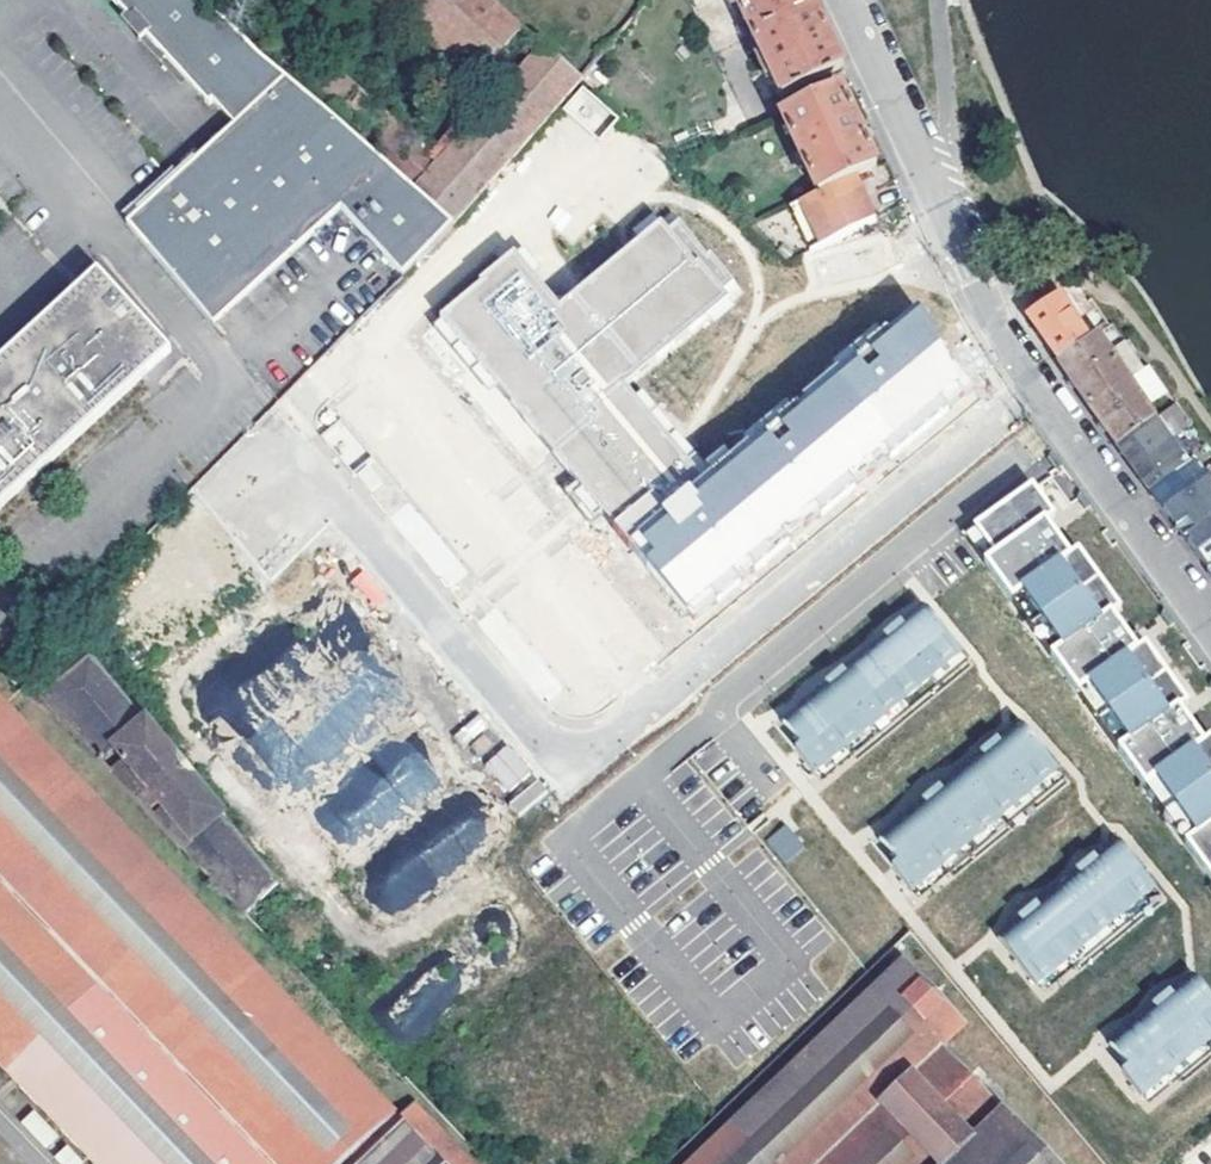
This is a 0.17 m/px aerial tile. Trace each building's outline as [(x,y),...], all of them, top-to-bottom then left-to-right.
[(203,0),(109,0),(127,20),(133,14),(147,30),(142,35),(184,82),(206,106),(210,103),(263,53),(203,0)] [(490,0),(392,0),(482,80),(524,30),(490,0)] [(732,5),(737,2),(755,38),(816,8),(813,0),(730,0),(732,5)] [(832,40),(816,8),(755,38),(763,56),(758,59),(767,79),(773,75),(783,97),(846,68),(832,40)] [(184,82),(142,35),(136,40),(179,87),(184,82)] [(287,75),(263,53),(210,103),(231,126),(287,75)] [(454,224),(287,75),(231,126),(124,224),(211,327),(339,210),(402,280),(454,224)] [(582,88),(563,110),(599,143),(617,122),(619,120),(582,88)] [(860,129),(842,90),(783,117),(819,196),(855,179),(878,169),(860,129)] [(855,179),(819,196),(790,209),(810,252),(875,222),(855,179)] [(649,566),(689,614),(713,594),(719,602),(743,582),(736,575),(751,563),(757,571),(788,546),(781,538),(812,512),(819,520),(872,477),(865,469),(882,455),(888,463),(947,414),(941,407),(957,393),(920,318),(838,387),(835,384),(800,413),(803,416),(748,462),(745,458),(703,494),(623,397),(739,302),(708,265),(706,267),(671,225),(567,311),(522,257),(486,286),(488,288),(447,322),(557,454),(565,448),(592,481),(584,487),(604,511),(612,504),(657,559),(649,566)] [(168,353),(95,271),(0,359),(0,507),(168,353)] [(1031,319),(1060,361),(1099,335),(1109,328),(1092,302),(1081,309),(1070,291),(1031,319)] [(1099,335),(1060,361),(1077,385),(1093,409),(1142,375),(1124,346),(1112,354),(1099,335)] [(1142,375),(1093,409),(1107,429),(1120,447),(1157,421),(1148,408),(1168,395),(1148,370),(1142,375)] [(957,393),(941,407),(947,414),(961,403),(957,393)] [(1190,466),(1157,421),(1120,447),(1152,493),(1190,466)] [(342,422),(322,440),(354,477),(374,459),(342,422)] [(565,448),(557,454),(584,487),(592,481),(565,448)] [(882,455),(865,469),(872,477),(888,463),(882,455)] [(368,467),(357,476),(372,494),(382,485),(368,467)] [(1210,528),(1210,474),(1209,472),(1159,507),(1181,537),(1200,523),(1205,519),(1210,528)] [(973,528),(994,556),(985,563),(1012,601),(1022,594),(1062,649),(1052,656),(1080,694),(1090,686),(1131,742),(1121,750),(1149,787),(1159,780),(1199,836),(1189,843),(1210,873),(1210,736),(1205,740),(1181,708),(1189,701),(1138,631),(1129,637),(1113,615),(1122,609),(1078,549),(1070,555),(1046,523),(1055,517),(1032,485),(973,528)] [(584,487),(577,494),(586,505),(596,517),(604,511),(584,487)] [(408,503),(390,518),(449,590),(468,574),(408,503)] [(612,504),(604,511),(649,566),(657,559),(612,504)] [(812,512),(781,538),(788,546),(819,520),(812,512)] [(1181,537),(1192,553),(1210,539),(1210,528),(1205,519),(1200,523),(1181,537)] [(994,556),(973,528),(964,535),(985,563),(994,556)] [(1192,553),(1210,579),(1210,539),(1192,553)] [(757,571),(751,563),(736,575),(743,582),(757,571)] [(696,621),(719,602),(713,594),(689,614),(696,621)] [(1022,594),(1012,601),(1052,656),(1062,649),(1022,594)] [(923,607),(782,723),(801,745),(794,751),(815,775),(962,654),(923,607)] [(495,609),(477,625),(545,705),(563,690),(495,609)] [(962,654),(815,775),(821,783),(968,661),(962,654)] [(28,687),(283,956),(315,929),(91,656),(79,665),(72,656),(51,672),(50,669),(28,687)] [(1080,694),(1121,750),(1131,742),(1090,686),(1080,694)] [(413,1110),(401,1121),(0,703),(0,1068),(91,1163),(467,1163),(413,1110)] [(463,743),(487,727),(479,716),(455,731),(463,743)] [(1020,725),(880,841),(899,864),(892,869),(911,893),(1059,771),(1020,725)] [(311,811),(348,856),(440,779),(403,734),(311,811)] [(512,744),(484,759),(501,792),(530,777),(512,744)] [(1059,771),(911,893),(917,900),(1065,779),(1059,771)] [(537,779),(507,800),(516,814),(547,792),(537,779)] [(1159,780),(1149,787),(1189,843),(1199,836),(1159,780)] [(468,804),(365,890),(391,921),(493,834),(468,804)] [(785,826),(765,843),(784,864),(803,848),(788,831),(785,826)] [(1117,841),(997,940),(1036,987),(1156,888),(1117,841)] [(1156,888),(1036,987),(1043,995),(1162,896),(1156,888)] [(1036,1152),(964,1078),(955,1069),(942,1054),(969,1027),(904,962),(695,1163),(1047,1163),(1036,1152)] [(1123,1073),(1143,1097),(1210,1041),(1210,997),(1193,976),(1110,1044),(1129,1067),(1123,1073)] [(1143,1097),(1149,1105),(1210,1053),(1210,1041),(1143,1097)] [(47,1148),(60,1136),(34,1109),(21,1121),(47,1148)] [(82,1163),(70,1144),(55,1153),(62,1163),(80,1163),(82,1163)]
